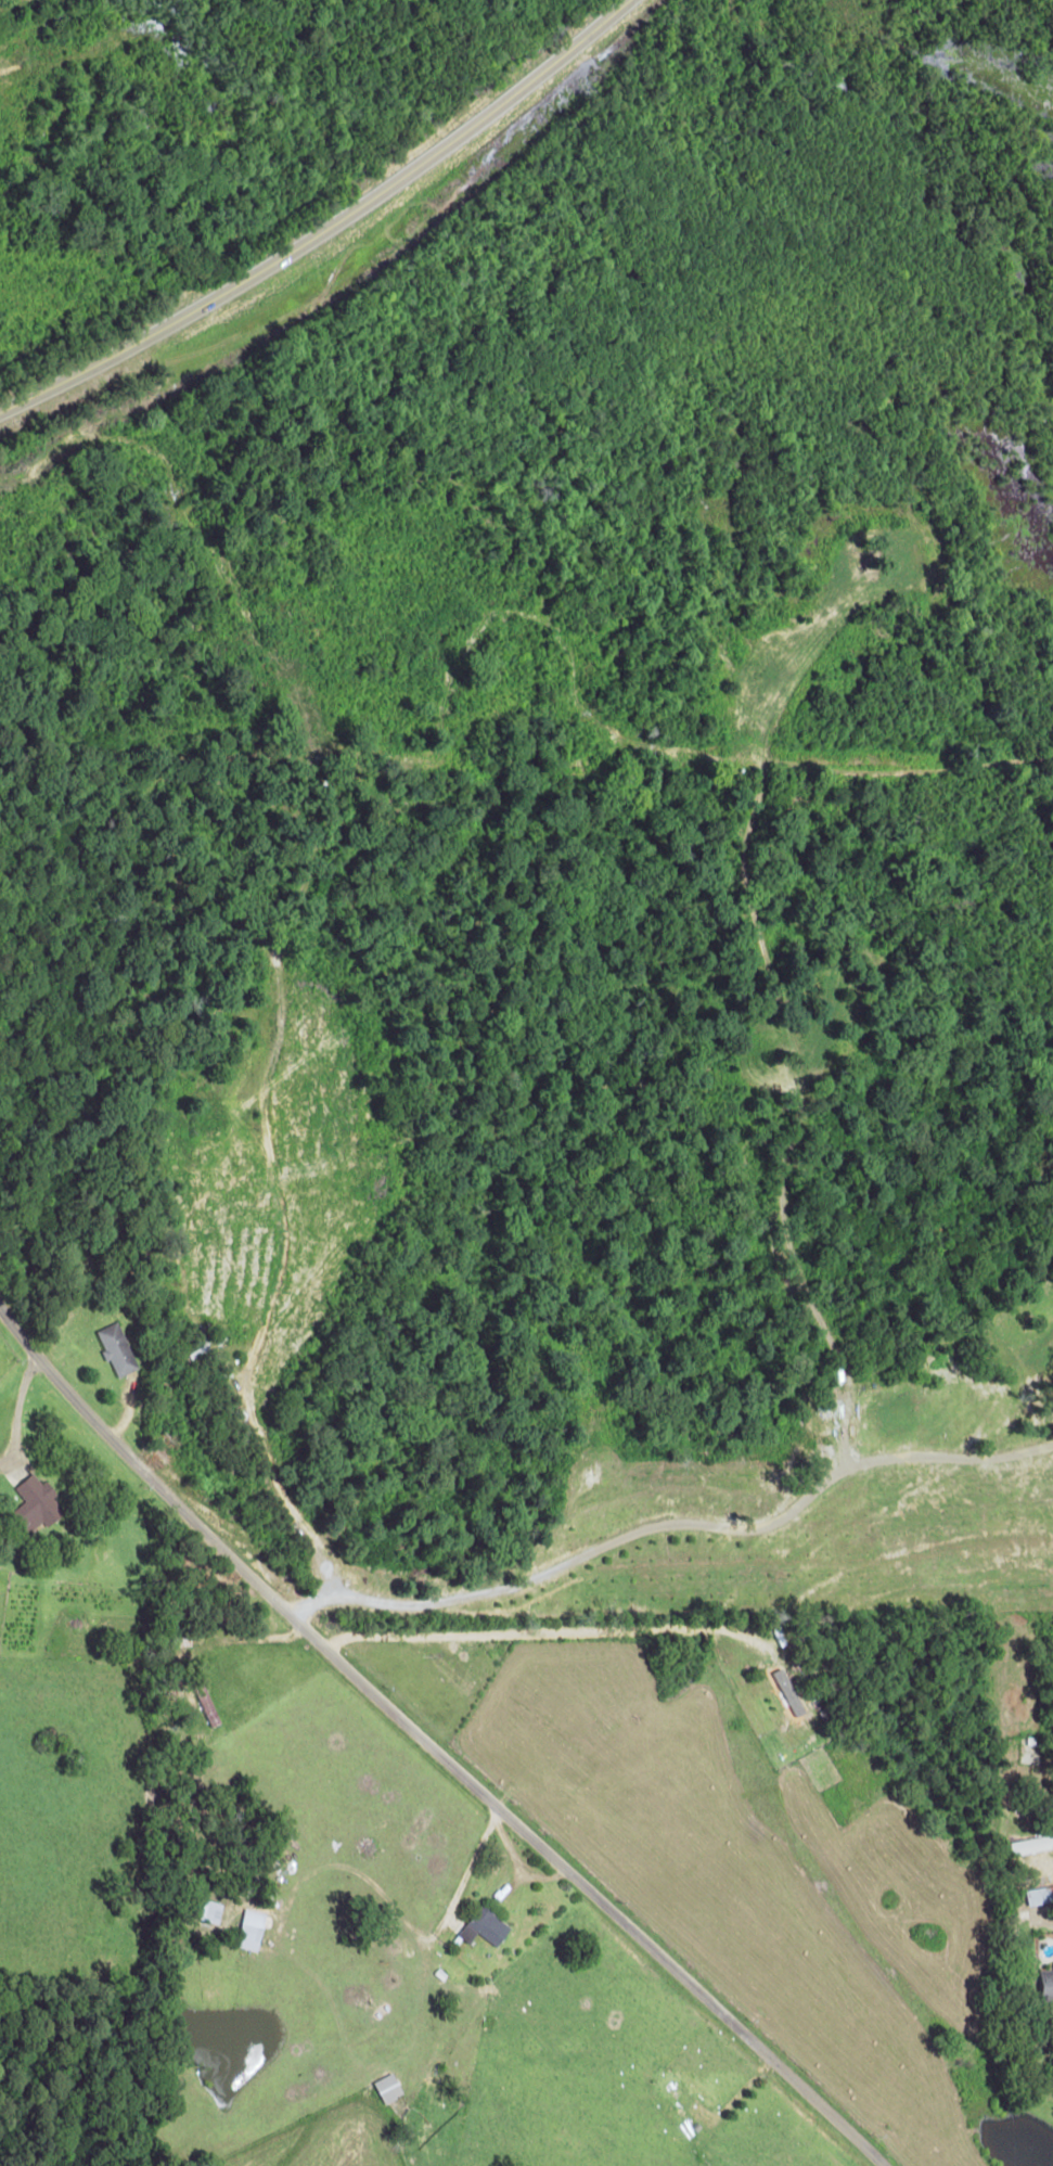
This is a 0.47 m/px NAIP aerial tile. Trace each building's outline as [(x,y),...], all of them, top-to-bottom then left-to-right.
[(95,1331),(116,1378),(138,1369),(117,1321),(95,1331)] [(15,1489),(26,1501),(17,1509),(39,1533),(64,1510),(54,1499),(59,1494),(46,1480),(43,1483),(33,1473),(15,1489)] [(470,1944),(478,1932),(498,1948),(513,1928),(482,1904),(459,1935),(470,1944)] [(261,1951),(267,1912),(245,1909),(239,1948),(261,1951)] [(1048,1962),(1048,1972),(1030,1972),(1031,2000),(1052,1999),(1052,1962),(1048,1962)] [(406,2095),(396,2073),(376,2083),(386,2104),(406,2095)]
